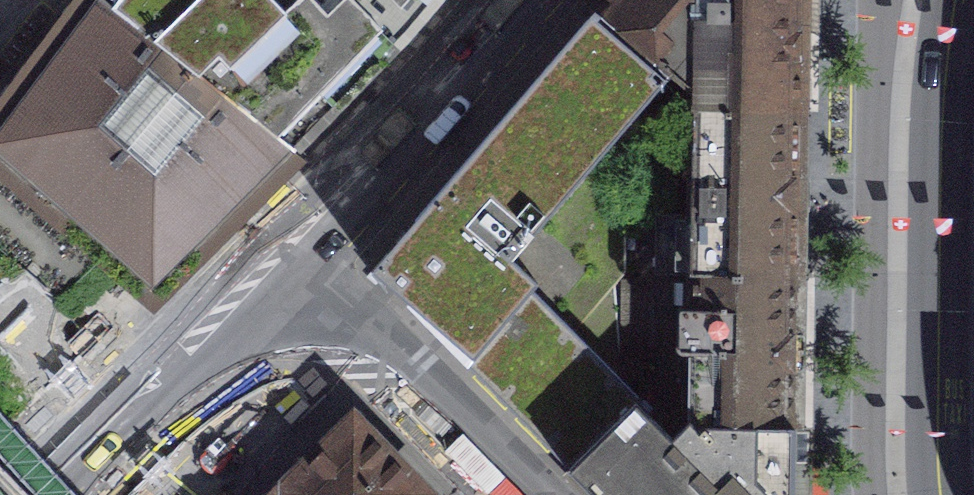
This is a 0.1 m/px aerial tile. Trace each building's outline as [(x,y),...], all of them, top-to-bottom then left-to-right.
[(0,126),(0,158),(154,288),(294,150),(102,0),(94,0),(0,126)] [(294,150),(317,126),(396,44),(353,0),(102,0),(294,150)] [(396,44),(434,0),(353,0),(396,44)] [(532,85),(605,149),(664,82),(678,95),(698,109),(799,111),(799,61),(800,0),(605,0),(532,85)] [(533,431),(571,469),(636,403),(639,400),(573,334),(626,274),(626,167),(678,95),(664,82),(605,149),(532,85),(372,270),(533,431)] [(799,111),(698,109),(697,179),(691,179),(690,215),(659,215),(659,274),(695,274),(797,275),(797,148),(799,111)] [(794,425),(797,275),(695,274),(695,304),(677,304),(677,370),(685,370),(684,414),(689,423),(794,425)] [(571,469),(597,494),(792,494),(792,474),(794,425),(689,423),(672,439),(636,403),(571,469)] [(354,418),(276,494),(425,494),(427,492),(354,418)]
